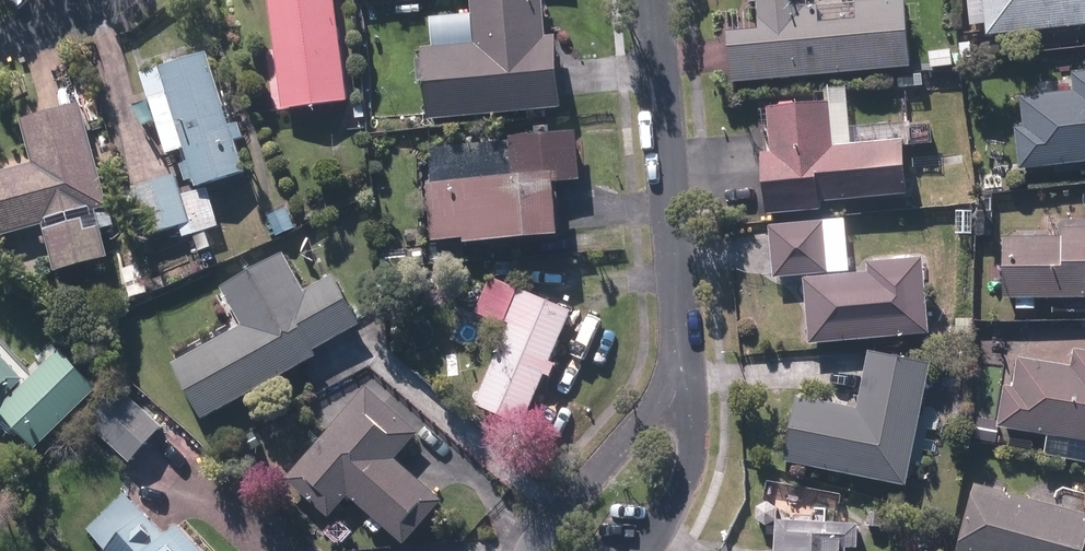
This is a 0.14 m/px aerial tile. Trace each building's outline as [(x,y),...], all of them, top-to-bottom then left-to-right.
[(288,111),(353,102),(340,0),(274,0),(288,111)] [(432,121),(568,109),(561,37),(552,38),(549,0),(476,0),(479,44),(426,49),(432,121)] [(738,84),(916,68),(910,0),(901,0),(813,8),(812,0),(754,0),(754,3),(762,2),(765,31),(734,33),(738,84)] [(993,37),(1084,27),(1084,0),(989,0),(993,37)] [(201,180),(204,189),(251,173),(240,141),(249,138),(245,124),(236,127),(212,54),(165,69),(172,93),(153,100),(172,157),(191,151),(195,163),(187,166),(193,183),(201,180)] [(1025,170),(1084,163),(1084,73),(1078,74),(1080,93),(1026,99),(1029,127),(1021,129),(1025,170)] [(357,105),(357,118),(369,118),(369,104),(357,105)] [(62,273),(115,259),(103,211),(114,208),(86,105),(25,121),(37,165),(0,174),(0,226),(3,238),(49,225),(62,273)] [(770,156),(774,216),(828,212),(828,201),(913,196),(909,144),(838,148),(836,105),(774,109),(777,156),(770,156)] [(473,239),(474,246),(570,237),(565,176),(561,177),(557,134),(550,135),(549,121),(535,122),(536,136),(515,138),(515,141),(445,147),(447,163),(431,164),(438,242),(473,239)] [(912,126),(914,148),(938,146),(937,124),(912,126)] [(150,233),(151,236),(194,224),(180,176),(128,191),(141,235),(150,233)] [(935,180),(936,197),(973,194),(971,177),(935,180)] [(391,197),(378,197),(378,211),(391,211),(391,197)] [(272,218),(281,237),(298,228),(288,209),(272,218)] [(960,234),(977,234),(978,213),(960,213),(960,234)] [(774,227),(779,279),(834,274),(829,222),(774,227)] [(1039,310),(1039,297),(1084,298),(1084,229),(1068,229),(1068,239),(1010,239),(1010,297),(1017,297),(1017,310),(1039,310)] [(127,250),(133,289),(147,287),(142,247),(127,250)] [(179,365),(205,411),(235,394),(240,404),(323,357),(320,351),(367,325),(339,276),(309,292),(288,255),(227,289),(248,327),(179,365)] [(384,257),(384,268),(398,268),(398,257),(384,257)] [(809,279),(815,345),(936,334),(929,259),(873,264),(874,274),(809,279)] [(516,262),(500,262),(500,275),(516,276),(516,262)] [(151,284),(156,294),(170,288),(165,278),(151,284)] [(515,325),(482,406),(530,425),(576,312),(522,290),(510,323),(515,325)] [(30,381),(0,350),(0,410),(30,381)] [(3,410),(39,450),(105,392),(68,351),(3,410)] [(1084,442),(1084,352),(1079,351),(1076,367),(1024,359),(1019,388),(1010,387),(1004,426),(987,424),(985,437),(1000,440),(1002,429),(1084,442)] [(790,462),(913,487),(937,366),(876,354),(864,410),(803,399),(790,462)] [(387,526),(411,546),(450,502),(402,461),(424,435),(371,388),(290,480),(335,519),(354,497),(375,516),(368,524),(381,534),(387,526)] [(91,425),(134,464),(167,428),(124,389),(91,425)] [(981,486),(963,550),(1084,550),(1084,514),(981,486)] [(109,550),(207,550),(183,526),(171,537),(130,493),(89,530),(109,550)] [(868,513),(869,527),(886,526),(886,513),(868,513)] [(852,543),(864,543),(864,525),(783,521),(782,550),(852,550),(852,543)]
